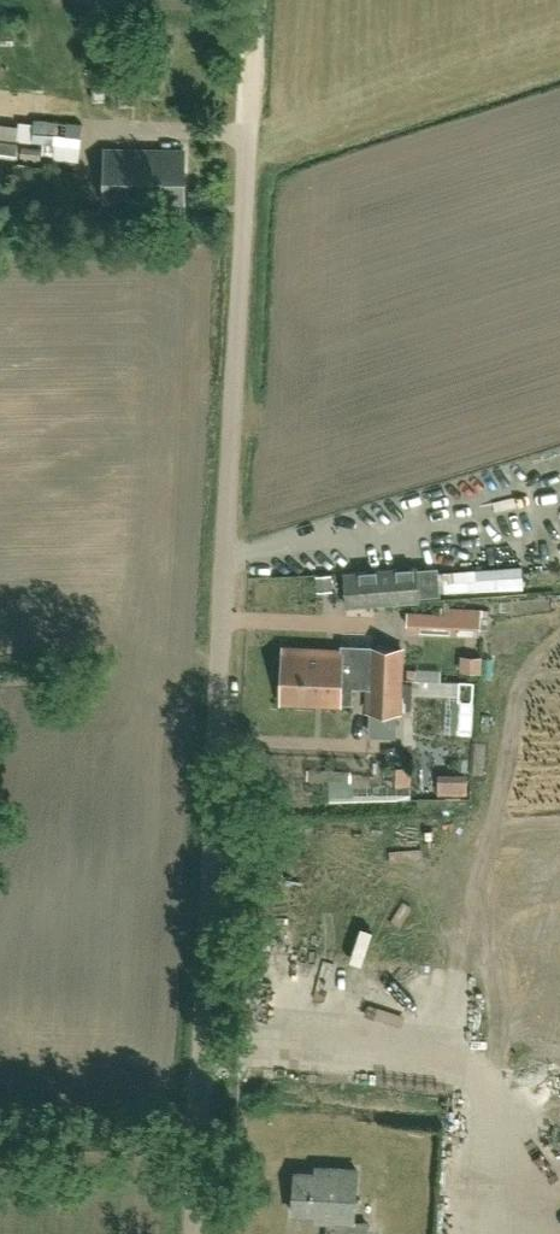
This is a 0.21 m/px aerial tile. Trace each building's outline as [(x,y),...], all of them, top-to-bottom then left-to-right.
[(118,105),(140,104),(138,70),(116,71),(118,105)] [(80,147),(82,124),(35,119),(32,142),(80,147)] [(23,126),(0,123),(0,137),(21,140),(23,126)] [(0,141),(0,153),(39,156),(40,144),(0,141)] [(183,203),(183,152),(105,151),(105,203),(183,203)] [(39,186),(42,186),(37,228),(71,232),(78,172),(19,165),(17,184),(22,184),(20,201),(37,203),(39,186)] [(417,572),(417,567),(407,568),(344,573),(347,606),(420,601),(419,594),(440,592),(438,570),(417,572)] [(346,588),(330,589),(331,609),(347,608),(346,588)] [(479,627),(480,613),(463,612),(463,606),(442,605),(442,611),(407,610),(407,624),(479,627)] [(341,644),(340,651),(283,648),(282,667),(281,701),(340,703),(352,704),(353,687),(369,688),(368,711),(398,712),(400,677),(401,649),(373,647),(373,646),(341,644)] [(401,768),(401,787),(417,786),(417,768),(401,768)] [(376,796),(398,792),(397,782),(374,786),(376,796)] [(367,1222),(353,1221),(356,1170),(314,1167),(314,1173),(295,1172),(292,1213),(314,1214),(314,1221),(326,1221),(325,1233),(366,1233),(367,1222)]
